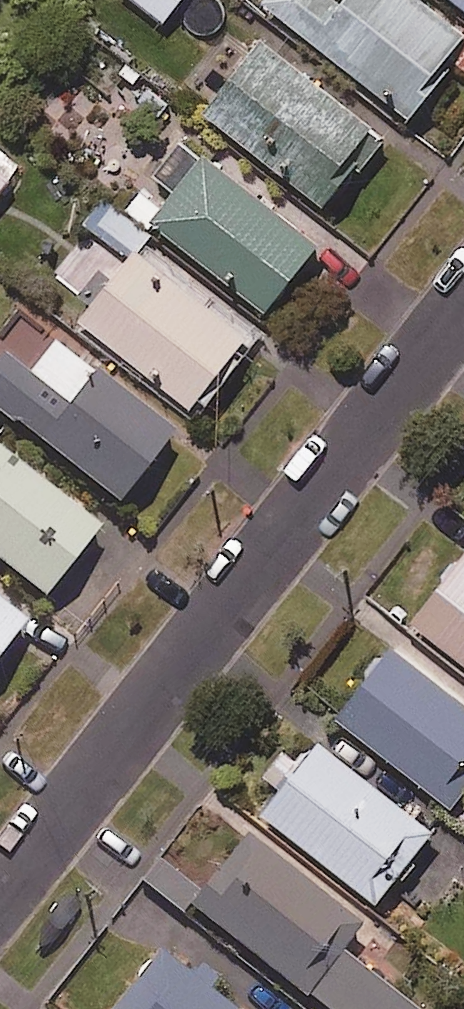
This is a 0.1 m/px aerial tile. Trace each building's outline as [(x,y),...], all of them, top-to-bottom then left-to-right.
[(167,26),(188,0),(136,0),(167,26)] [(419,0),(357,0),(348,12),(333,0),(264,0),(261,4),(413,121),(455,68),(463,75),(463,35),(419,0)] [(463,9),(463,0),(452,0),(463,9)] [(385,137),(268,48),(212,121),(329,210),(385,137)] [(0,151),(0,202),(24,169),(0,151)] [(156,234),(159,230),(272,319),(325,251),(210,160),(169,212),(142,191),(127,211),(156,234)] [(154,236),(102,203),(88,226),(140,258),(154,236)] [(88,254),(64,286),(93,309),(81,323),(198,414),(253,344),(143,258),(125,282),(88,254)] [(57,348),(31,382),(2,360),(0,363),(0,417),(124,510),(177,439),(57,348)] [(50,604),(91,551),(123,576),(148,544),(107,512),(94,528),(0,455),(0,565),(50,604)] [(418,629),(463,665),(463,571),(418,629)] [(0,606),(0,667),(29,629),(0,606)] [(399,654),(343,725),(458,814),(463,806),(463,705),(399,654)] [(263,782),(283,798),(267,819),(383,909),(438,838),(323,748),(318,744),(301,766),(285,754),(263,782)] [(248,843),(194,914),(319,1008),(410,1008),(343,958),(364,931),(248,843)] [(214,999),(228,982),(203,963),(190,980),(163,959),(123,1008),(226,1008),(214,999)]
